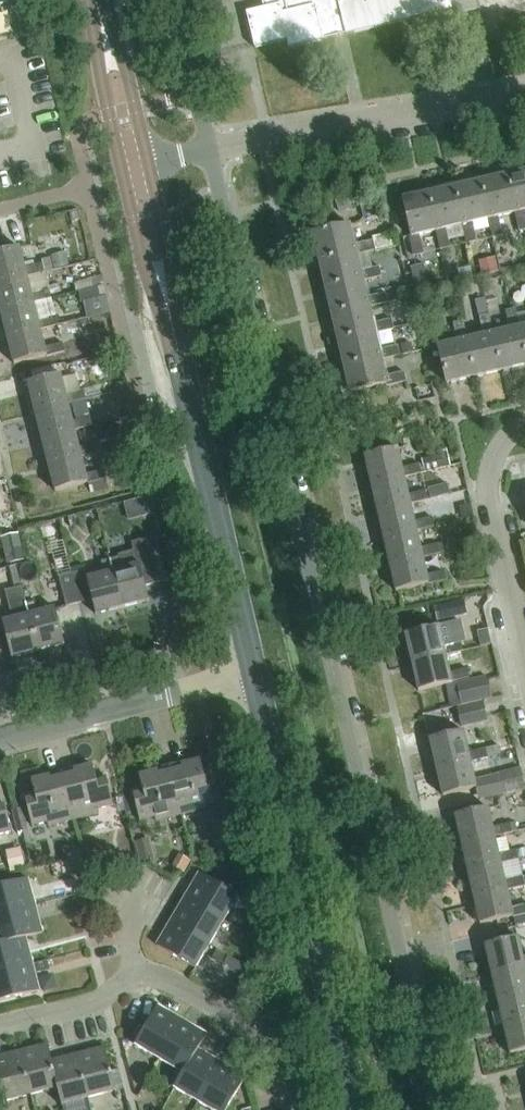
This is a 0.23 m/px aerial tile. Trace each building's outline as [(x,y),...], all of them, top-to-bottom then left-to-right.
[(288,48),(322,40),(322,39),(333,37),(345,34),(345,35),(347,35),(451,10),(449,0),(261,0),(263,8),(245,12),(254,48),(286,40),(288,48)] [(29,17),(17,20),(21,37),(34,34),(29,17)] [(507,175),(516,212),(513,213),(517,232),(524,230),(524,220),(523,211),(524,210),(524,171),(507,175)] [(497,217),(513,213),(516,212),(507,175),(481,182),(489,219),(486,219),(490,238),(501,236),(497,217)] [(470,223),(486,219),(489,219),(481,182),(454,187),(463,225),(460,225),(464,244),(474,242),(470,223)] [(444,229),(460,225),(463,225),(454,187),(428,194),(436,231),(434,231),(438,250),(448,248),(444,229)] [(417,235),(434,231),(436,231),(428,194),(401,200),(410,236),(407,236),(412,256),(421,254),(417,235)] [(355,252),(356,256),(375,251),(373,242),(354,246),(349,225),(311,234),(318,261),(355,252)] [(372,237),(373,242),(375,251),(396,246),(393,232),(372,237)] [(26,275),(26,277),(44,273),(42,263),(24,268),(19,248),(0,253),(0,282),(26,275)] [(359,272),(356,256),(355,252),(318,261),(324,288),(361,279),(362,282),(381,278),(379,268),(359,272)] [(410,268),(416,290),(428,286),(422,265),(410,268)] [(33,302),(33,303),(51,299),(48,290),(31,294),(26,277),(26,275),(0,282),(0,310),(33,302)] [(366,299),(362,282),(361,279),(324,288),(330,314),(367,305),(368,309),(388,304),(385,294),(366,299)] [(7,337),(40,329),(40,330),(57,326),(55,317),(37,321),(33,303),(33,302),(0,310),(0,311),(7,337)] [(372,325),(368,309),(367,305),(330,314),(336,341),(374,332),(375,335),(394,330),(391,320),(372,325)] [(498,371),(524,365),(516,328),(519,327),(515,309),(505,311),(509,329),(493,333),(489,334),(498,371)] [(472,377),(498,371),(489,334),(493,333),(489,314),(479,317),(483,335),(467,339),(463,340),(472,377)] [(445,383),(472,377),(463,340),(467,339),(463,320),(453,323),(457,341),(437,346),(445,383)] [(524,365),(524,326),(519,327),(516,328),(524,365)] [(40,329),(7,337),(14,364),(46,356),(46,357),(64,352),(62,343),(44,348),(40,330),(40,329)] [(378,352),(375,335),(374,332),(336,341),(342,368),(380,359),(381,362),(400,357),(398,347),(378,352)] [(384,378),(381,362),(380,359),(342,368),(349,394),(385,386),(385,388),(406,383),(404,374),(384,378)] [(27,383),(34,410),(67,402),(68,404),(85,400),(83,390),(65,395),(60,375),(27,383)] [(34,410),(41,437),(74,429),(74,431),(92,426),(90,417),(72,421),(68,404),(67,402),(34,410)] [(41,437),(48,464),(81,456),(81,457),(99,453),(96,444),(79,448),(74,431),(74,429),(41,437)] [(363,455),(370,483),(402,475),(403,479),(421,475),(419,465),(401,469),(396,448),(363,455)] [(436,451),(437,456),(421,460),(423,471),(449,466),(446,449),(436,451)] [(81,456),(48,464),(55,491),(87,483),(87,484),(105,479),(103,470),(85,475),(81,457),(81,456)] [(370,483),(376,510),(409,503),(409,505),(427,501),(425,492),(407,496),(403,479),(402,475),(370,483)] [(151,495),(138,498),(141,511),(154,508),(151,495)] [(409,503),(376,510),(382,537),(415,530),(416,532),(433,528),(431,519),(413,523),(409,505),(409,503)] [(415,530),(382,537),(388,565),(421,557),(422,559),(439,555),(437,546),(420,550),(416,532),(415,530)] [(135,553),(109,560),(122,608),(148,602),(144,586),(165,581),(154,538),(132,543),(135,553)] [(421,557),(388,565),(394,592),(426,584),(428,585),(445,581),(443,572),(426,576),(422,559),(421,557)] [(122,608),(109,560),(101,562),(103,573),(87,577),(85,571),(72,574),(79,604),(92,600),(96,615),(122,608)] [(66,607),(79,604),(72,574),(58,577),(66,607)] [(11,619),(2,621),(12,659),(38,652),(25,604),(26,604),(22,588),(4,592),(11,619)] [(437,621),(467,614),(463,600),(434,607),(437,621)] [(34,601),(26,604),(25,604),(38,652),(64,646),(54,608),(37,612),(34,601)] [(404,634),(410,661),(443,654),(444,656),(462,652),(459,643),(442,647),(437,626),(404,634)] [(450,682),(468,678),(466,670),(448,674),(444,656),(443,654),(410,661),(417,691),(450,683),(450,682)] [(460,706),(482,702),(482,701),(490,699),(485,676),(455,683),(460,706)] [(482,702),(460,706),(456,707),(460,728),(486,723),(482,702)] [(462,732),(428,739),(435,768),(468,761),(469,764),(486,760),(484,750),(466,754),(462,732)] [(200,760),(169,768),(181,815),(206,809),(205,805),(221,801),(213,771),(203,774),(200,760)] [(468,761),(435,768),(441,796),(474,788),(474,789),(492,785),(490,776),(472,780),(469,764),(468,761)] [(92,765),(61,773),(73,820),(99,814),(98,810),(113,806),(105,776),(95,779),(92,765)] [(156,822),(181,815),(169,768),(139,776),(142,789),(132,792),(139,821),(155,818),(156,822)] [(502,795),(524,790),(520,768),(497,773),(502,795)] [(48,827),(73,820),(61,773),(31,781),(34,794),(24,797),(32,826),(47,822),(48,827)] [(226,840),(241,836),(232,798),(216,802),(226,840)] [(11,832),(3,802),(0,803),(0,835),(11,832)] [(453,816),(459,843),(492,835),(493,837),(510,833),(508,824),(491,828),(486,808),(453,816)] [(492,835),(459,843),(465,870),(498,862),(499,864),(517,860),(515,851),(497,855),(493,837),(492,835)] [(153,858),(149,839),(135,842),(138,855),(139,862),(153,858)] [(498,862),(465,870),(472,897),(505,890),(505,891),(523,887),(520,877),(503,881),(499,864),(498,862)] [(185,898),(223,921),(237,896),(199,874),(185,898)] [(35,906),(28,879),(0,886),(0,915),(35,906)] [(472,897),(478,925),(510,917),(510,918),(524,915),(524,905),(509,908),(505,891),(505,890),(472,897)] [(171,922),(209,945),(223,921),(185,898),(171,922)] [(25,938),(42,934),(35,906),(0,915),(0,944),(25,938)] [(195,969),(209,945),(171,922),(156,946),(195,969)] [(25,938),(0,944),(0,973),(32,965),(25,938)] [(489,974),(522,966),(522,967),(524,966),(524,956),(520,957),(516,938),(483,946),(489,974)] [(38,962),(45,988),(60,984),(52,958),(38,962)] [(0,973),(0,1001),(39,991),(32,965),(0,973)] [(524,994),(524,979),(522,967),(522,966),(489,974),(495,1001),(524,994)] [(495,1001),(501,1026),(524,1021),(524,994),(495,1001)] [(135,1046),(159,1060),(182,1021),(157,1007),(135,1046)] [(184,1074),(197,1050),(206,1035),(182,1021),(159,1060),(182,1073),(184,1074)] [(501,1026),(508,1054),(524,1050),(524,1021),(501,1026)] [(30,1095),(57,1088),(58,1088),(51,1061),(49,1053),(47,1045),(20,1051),(21,1056),(30,1090),(29,1090),(30,1095)] [(104,1047),(78,1054),(79,1059),(87,1093),(88,1098),(116,1091),(104,1047)] [(221,1064),(197,1050),(184,1074),(182,1073),(174,1088),(199,1103),(221,1064)] [(20,1051),(0,1057),(0,1088),(4,1102),(30,1095),(29,1090),(30,1090),(21,1056),(20,1051)] [(58,1088),(57,1088),(61,1105),(88,1098),(87,1093),(79,1059),(78,1054),(51,1061),(58,1088)] [(199,1103),(211,1109),(226,1109),(245,1077),(221,1064),(199,1103)]
